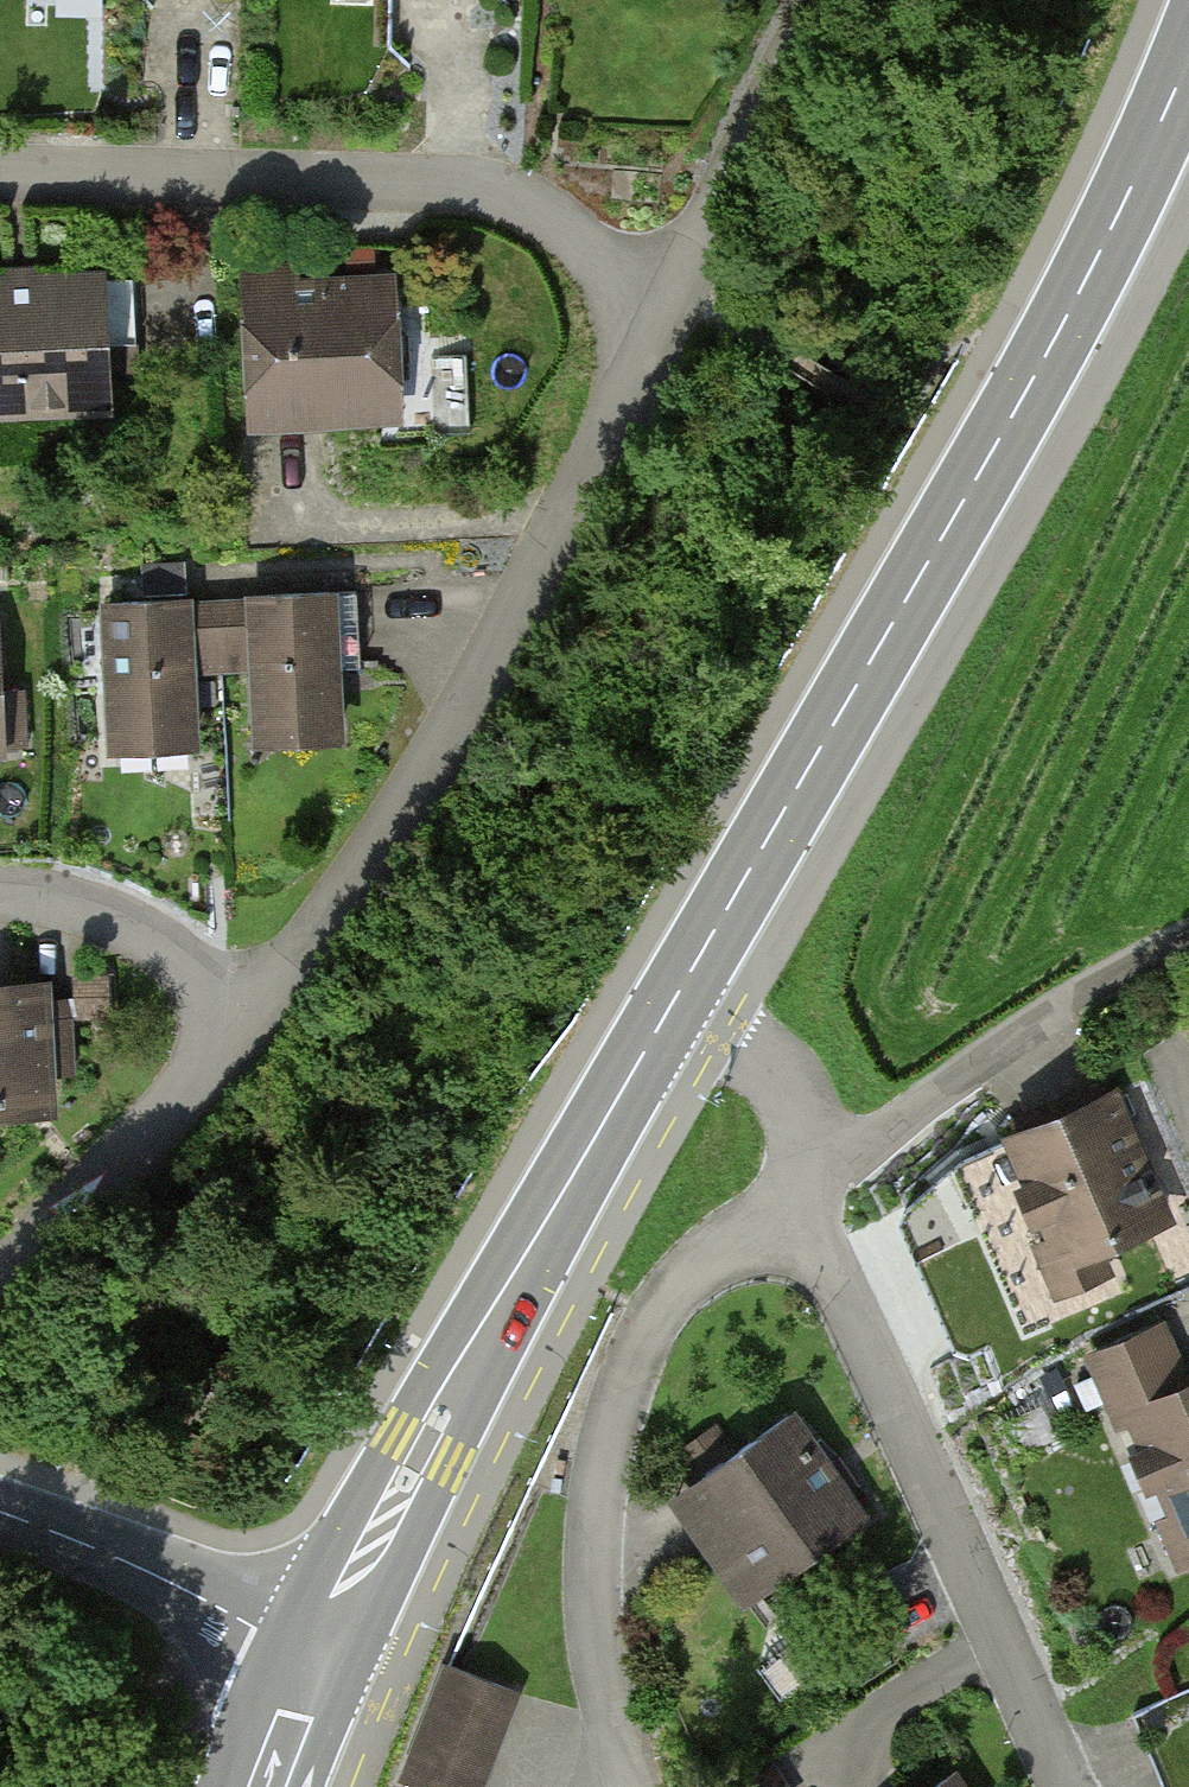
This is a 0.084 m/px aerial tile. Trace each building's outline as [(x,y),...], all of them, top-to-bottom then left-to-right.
[(0,285),(0,408),(101,402),(98,347),(136,345),(132,278),(0,285)] [(376,283),(251,289),(258,419),(290,417),(383,412),(381,371),(398,370),(409,359),(409,335),(395,323),(378,324),(376,283)] [(256,602),(221,603),(224,669),(257,666),(259,719),(336,716),(334,669),(361,667),(360,631),(358,592),(256,597),(256,602)] [(183,600),(109,604),(115,726),(192,722),(189,670),(224,669),(221,603),(183,605),(183,600)] [(0,749),(0,744),(25,743),(23,690),(0,691),(0,686),(0,749)] [(0,994),(0,1102),(36,1100),(35,1072),(41,1071),(37,993),(0,994)] [(1161,1216),(1111,1097),(1017,1135),(1068,1256),(1161,1216)] [(1093,1357),(1120,1421),(1136,1414),(1186,1532),(1188,1531),(1188,1386),(1186,1388),(1161,1328),(1093,1357)] [(704,1477),(700,1479),(772,1583),(863,1521),(846,1495),(850,1492),(829,1461),(823,1466),(789,1416),(729,1457),(713,1434),(687,1452),(704,1477)] [(516,1690),(448,1664),(406,1775),(410,1777),(437,1786),(478,1786),(516,1690)] [(1151,1705),(1178,1768),(1188,1764),(1188,1688),(1151,1705)] [(1178,1768),(1186,1786),(1188,1786),(1188,1764),(1178,1768)] [(949,1775),(932,1786),(958,1786),(949,1775)]
